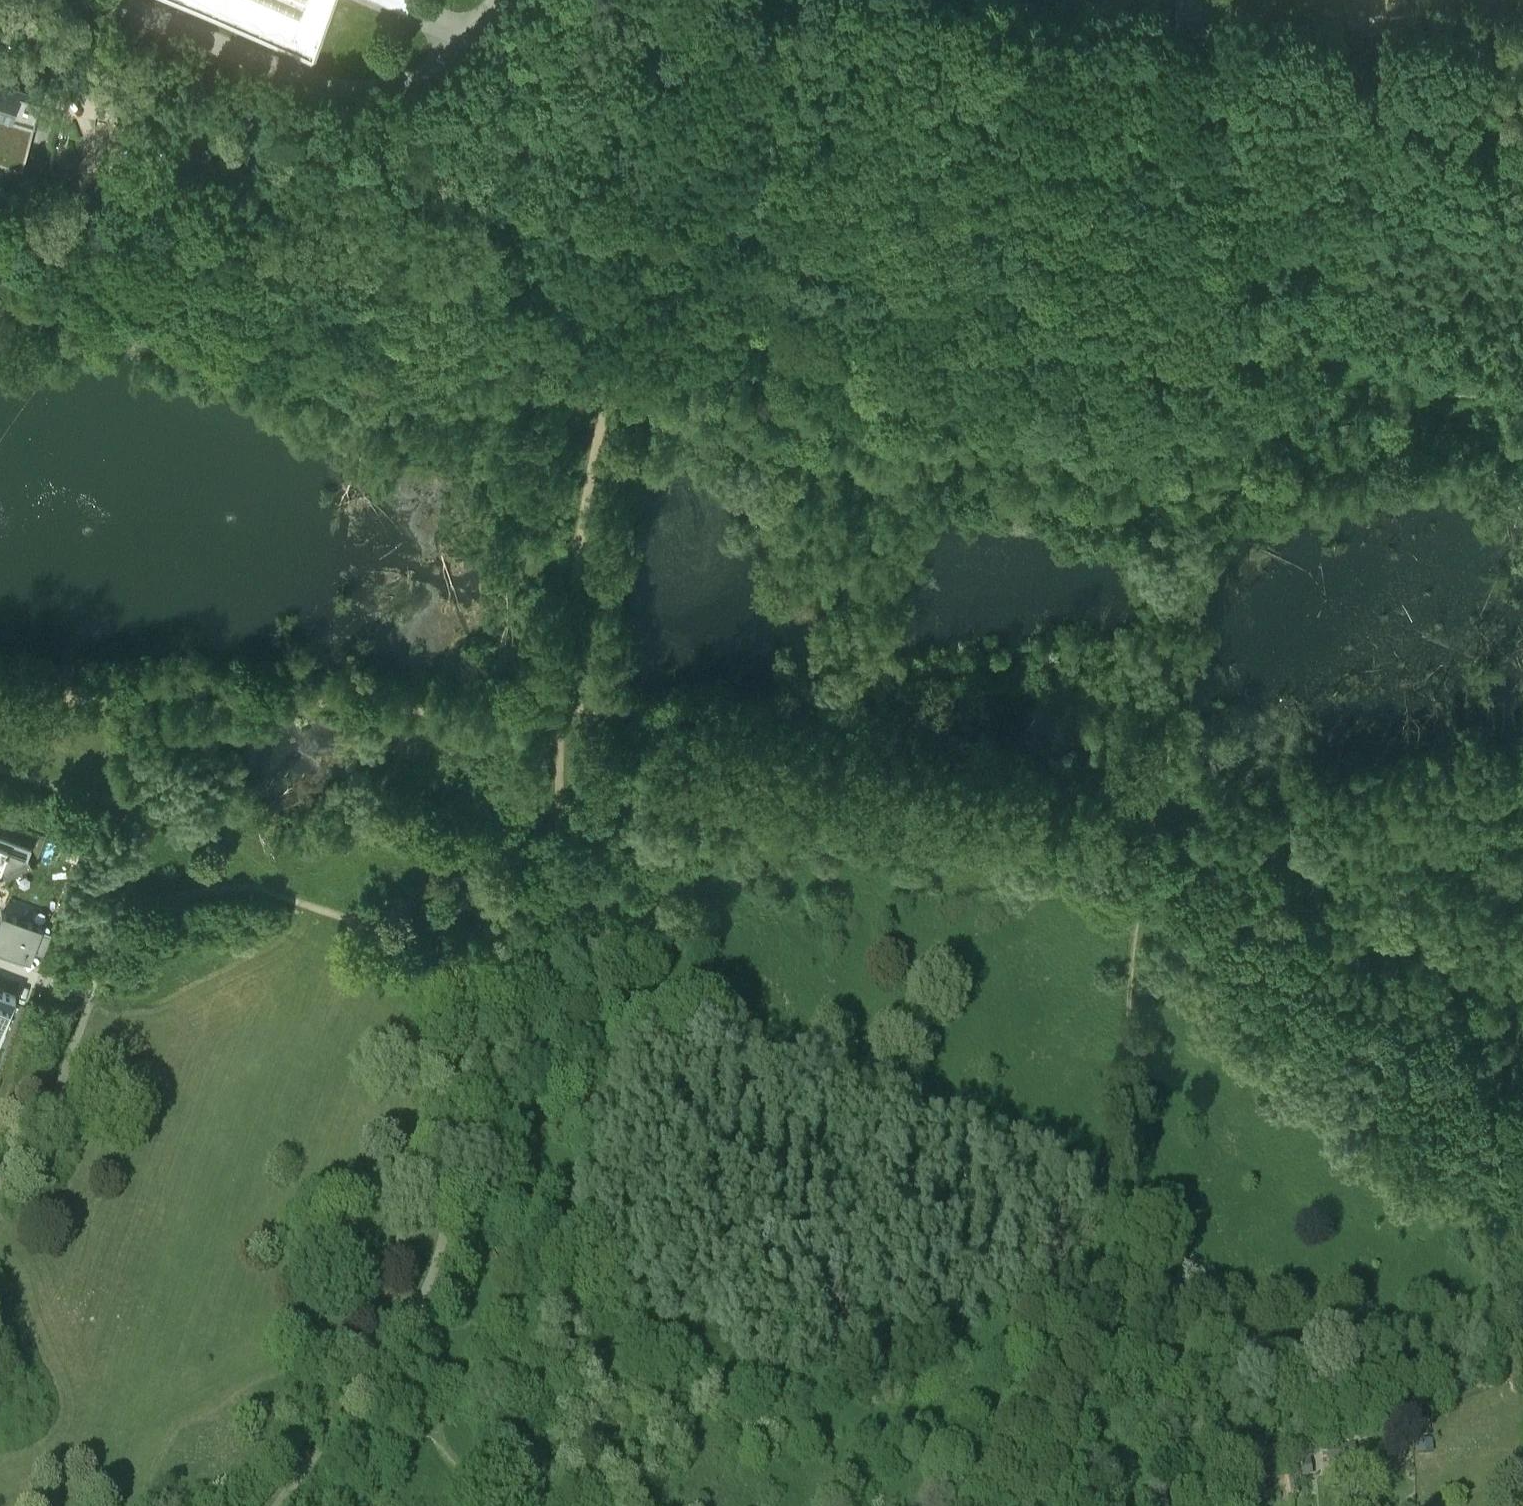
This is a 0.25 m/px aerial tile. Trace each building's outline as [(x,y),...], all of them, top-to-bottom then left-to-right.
[(311,36),(325,0),(219,0),(311,36)] [(0,77),(0,147),(22,154),(42,89),(0,77)] [(7,844),(10,835),(0,832),(0,863),(7,844)] [(7,844),(0,863),(0,865),(5,875),(31,862),(26,851),(7,844)] [(41,928),(43,924),(2,909),(0,914),(0,947),(30,958),(33,950),(41,928)] [(33,950),(44,954),(52,932),(41,928),(33,950)] [(16,997),(0,991),(0,1040),(16,997)]
